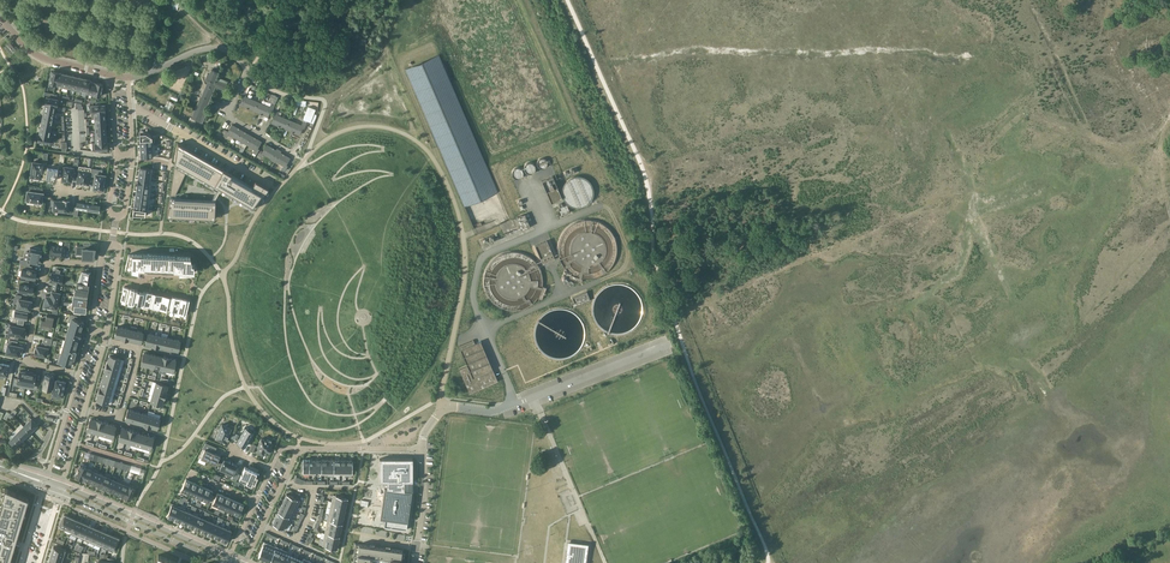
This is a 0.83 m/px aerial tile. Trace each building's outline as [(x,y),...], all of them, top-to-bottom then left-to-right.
[(10,42),(5,47),(12,55),(17,50),(10,42)] [(210,54),(201,55),(201,62),(207,61),(217,65),(218,64),(220,65),(222,60),(217,58),(217,57),(210,54)] [(440,55),(406,69),(464,203),(498,188),(440,55)] [(206,78),(209,80),(213,82),(212,84),(215,85),(216,85),(225,89),(227,85),(214,79),(217,72),(211,69),(209,74),(208,74),(207,74),(208,74),(206,78)] [(52,71),(49,84),(56,85),(58,72),(52,71)] [(58,72),(56,85),(62,87),(65,74),(58,72)] [(62,87),(61,87),(68,89),(71,75),(65,74),(62,87)] [(71,75),(68,89),(74,90),(77,77),(71,75)] [(77,77),(74,90),(81,92),(81,91),(84,78),(77,77)] [(84,78),(81,91),(87,93),(90,81),(90,80),(84,78)] [(192,117),(196,119),(202,122),(202,121),(207,109),(207,110),(207,109),(205,108),(208,100),(209,101),(210,98),(209,98),(215,85),(212,84),(213,82),(209,80),(207,84),(202,96),(202,97),(201,97),(200,97),(201,97),(192,117)] [(90,81),(87,93),(93,94),(96,82),(90,81)] [(96,82),(93,94),(100,96),(101,92),(102,92),(103,88),(102,87),(103,84),(96,82)] [(243,97),(240,105),(247,107),(246,108),(247,108),(254,110),(258,102),(246,97),(247,93),(250,86),(251,87),(252,85),(248,83),(244,92),(242,97),(243,97)] [(258,102),(254,110),(261,113),(260,114),(261,114),(268,116),(271,109),(273,110),(275,105),(276,101),(277,98),(278,96),(272,94),(271,94),(270,98),(268,102),(271,103),(270,107),(258,102)] [(46,97),(45,103),(56,106),(57,106),(58,99),(46,97)] [(45,103),(44,109),(54,112),(54,111),(56,106),(45,103)] [(96,105),(90,105),(90,113),(91,112),(105,111),(105,104),(101,104),(101,103),(96,104),(96,105)] [(309,106),(304,119),(310,121),(315,109),(309,106)] [(44,109),(43,115),(53,118),(55,118),(56,112),(54,111),(54,112),(44,109)] [(275,115),(272,122),(278,125),(278,126),(279,127),(279,126),(286,128),(289,120),(277,115),(278,111),(275,110),(273,115),(275,115)] [(43,115),(41,121),(52,124),(53,118),(43,115)] [(289,120),(286,128),(292,131),(292,132),(292,133),(293,132),(299,134),(302,127),(304,128),(306,123),(306,122),(303,121),(301,125),(289,120)] [(41,121),(40,127),(51,130),(51,129),(52,124),(41,121)] [(226,130),(224,135),(227,137),(228,133),(237,138),(242,130),(239,128),(238,127),(238,128),(232,124),(228,131),(226,130)] [(40,127),(39,133),(52,136),(53,130),(51,129),(51,130),(40,127)] [(139,132),(140,139),(152,138),(152,135),(142,130),(141,130),(140,130),(140,131),(139,131),(139,132)] [(242,130),(237,138),(247,144),(251,136),(245,132),(246,131),(245,131),(245,132),(242,130)] [(39,133),(38,140),(44,142),(44,143),(49,144),(49,143),(52,143),(54,136),(52,136),(39,133)] [(251,136),(247,144),(255,149),(253,152),(256,154),(259,149),(257,148),(261,141),(255,138),(256,137),(255,137),(254,137),(251,136)] [(95,142),(92,143),(92,150),(99,150),(99,151),(104,150),(104,149),(107,149),(107,142),(95,143),(95,142)] [(177,146),(175,163),(176,163),(197,175),(220,188),(221,189),(238,198),(255,208),(268,188),(255,181),(252,186),(231,174),(230,173),(230,174),(227,172),(228,171),(227,171),(226,171),(223,170),(224,169),(223,169),(222,169),(183,146),(178,143),(177,146)] [(261,150),(258,155),(261,157),(263,153),(272,158),(271,159),(273,160),(279,150),(277,149),(276,150),(273,148),(274,148),(273,147),(272,148),(266,144),(262,151),(261,150)] [(279,150),(273,160),(275,162),(276,160),(284,165),(282,168),(285,170),(287,165),(286,164),(289,158),(284,154),(284,153),(283,153),(283,154),(280,152),(281,151),(280,151),(279,150)] [(33,162),(31,176),(34,176),(33,179),(39,180),(40,171),(42,172),(43,163),(33,162)] [(65,166),(63,179),(64,179),(63,181),(68,181),(68,180),(71,181),(71,177),(72,176),(73,176),(74,172),(77,173),(78,166),(73,166),(73,168),(69,167),(65,166)] [(79,170),(77,183),(84,184),(89,185),(89,180),(90,172),(91,168),(79,166),(79,170)] [(47,167),(46,178),(56,180),(58,169),(47,167)] [(171,190),(170,195),(174,196),(175,196),(175,195),(185,175),(185,174),(185,173),(174,167),(173,172),(173,173),(172,181),(172,182),(171,188),(171,190)] [(92,168),(91,176),(95,176),(93,188),(94,188),(94,189),(98,190),(99,189),(103,189),(103,188),(104,184),(104,180),(105,175),(98,174),(99,169),(92,168)] [(546,190),(546,191),(551,203),(562,198),(553,176),(549,178),(554,188),(546,191),(546,190)] [(138,178),(137,185),(137,184),(152,187),(152,180),(151,180),(151,181),(138,179),(138,178)] [(26,186),(26,191),(27,191),(26,200),(35,201),(35,203),(40,204),(40,202),(41,202),(43,193),(42,193),(39,192),(39,188),(26,186)] [(169,200),(167,216),(191,217),(215,218),(215,202),(215,200),(170,198),(170,200),(169,200)] [(55,200),(54,210),(60,210),(60,211),(65,212),(65,210),(68,210),(68,213),(72,213),(73,206),(69,206),(69,200),(64,200),(63,201),(55,200)] [(77,201),(76,209),(99,212),(99,209),(100,209),(100,208),(100,205),(96,204),(97,201),(89,200),(89,203),(77,201)] [(521,215),(512,219),(515,227),(520,225),(522,224),(524,229),(526,228),(521,215)] [(547,240),(535,245),(543,264),(555,258),(547,240)] [(50,255),(50,256),(51,256),(64,257),(65,257),(65,256),(65,249),(69,249),(70,242),(65,242),(65,247),(51,246),(50,252),(50,255)] [(21,259),(20,263),(29,265),(30,261),(39,263),(40,263),(42,250),(41,250),(41,248),(35,247),(35,248),(31,248),(31,247),(30,247),(30,248),(28,261),(21,259)] [(77,251),(77,253),(84,254),(83,258),(93,259),(94,252),(93,252),(94,248),(77,247),(77,251)] [(127,259),(126,267),(138,268),(144,268),(147,268),(154,269),(161,269),(168,269),(179,270),(179,272),(182,272),(183,270),(194,271),(193,264),(191,264),(190,257),(184,257),(129,254),(127,259)] [(20,263),(19,270),(22,270),(21,276),(26,277),(26,279),(29,280),(30,278),(35,279),(37,271),(32,270),(32,269),(31,269),(30,269),(31,266),(20,263)] [(82,271),(81,282),(89,283),(90,278),(91,274),(91,272),(87,272),(84,271),(82,271)] [(51,275),(50,282),(51,282),(53,283),(52,288),(59,289),(59,291),(62,291),(63,285),(62,284),(63,275),(51,273),(51,275)] [(18,279),(17,283),(19,284),(18,291),(23,292),(23,294),(27,294),(27,292),(32,293),(34,286),(29,285),(28,284),(27,284),(28,281),(18,279)] [(77,281),(76,288),(88,290),(88,289),(89,284),(89,283),(81,282),(77,281)] [(124,286),(121,300),(128,302),(131,288),(124,286)] [(75,288),(74,296),(87,297),(88,290),(76,288),(75,288)] [(131,288),(128,302),(134,303),(137,290),(137,291),(137,289),(131,288)] [(137,290),(134,303),(141,305),(144,292),(143,292),(137,291),(137,290)] [(46,295),(44,305),(51,307),(52,307),(56,308),(57,308),(57,307),(57,305),(60,292),(52,291),(51,296),(46,295)] [(144,292),(141,305),(149,307),(153,293),(144,291),(143,292),(144,292)] [(574,303),(570,304),(572,308),(590,300),(587,291),(572,297),(574,303)] [(153,293),(149,307),(159,309),(162,295),(153,293)] [(16,294),(15,298),(19,298),(17,307),(23,308),(30,309),(31,305),(32,302),(32,301),(27,300),(23,299),(21,298),(22,295),(16,294)] [(162,295),(159,309),(169,311),(172,297),(162,295)] [(72,302),(72,303),(86,305),(87,297),(74,296),(73,296),(72,302)] [(172,297),(169,311),(175,312),(174,316),(177,317),(181,298),(172,296),(172,297)] [(181,298),(177,317),(180,317),(180,314),(186,315),(189,300),(190,300),(181,298)] [(72,303),(71,309),(74,310),(74,312),(78,312),(81,312),(81,311),(85,312),(86,305),(72,303)] [(15,310),(13,317),(18,318),(17,323),(23,324),(25,319),(27,320),(28,313),(15,310)] [(70,314),(68,321),(71,322),(70,326),(82,330),(81,330),(83,322),(80,321),(78,320),(76,319),(77,316),(70,314)] [(41,319),(40,326),(51,328),(54,316),(46,315),(45,320),(41,319)] [(6,332),(5,336),(6,336),(10,337),(15,338),(15,335),(25,337),(25,336),(26,332),(26,331),(25,331),(25,328),(25,327),(20,327),(14,325),(10,324),(8,333),(6,332)] [(70,326),(68,333),(80,337),(82,330),(70,326)] [(117,326),(115,336),(121,338),(124,328),(117,326)] [(124,328),(121,338),(128,340),(130,329),(124,328)] [(130,329),(128,340),(128,339),(134,341),(137,331),(130,329)] [(137,331),(134,341),(141,342),(143,332),(137,331)] [(66,340),(65,340),(77,344),(79,337),(80,337),(68,333),(66,340)] [(148,333),(146,343),(152,345),(155,335),(148,333)] [(161,336),(159,347),(159,346),(165,348),(167,338),(168,334),(162,333),(161,336)] [(155,335),(152,345),(159,347),(161,336),(155,335)] [(35,348),(34,353),(46,355),(48,348),(50,348),(52,339),(45,337),(43,346),(37,345),(36,348),(35,348)] [(167,338),(165,348),(171,349),(174,339),(167,338)] [(174,339),(171,349),(178,351),(180,340),(174,339)] [(8,346),(6,352),(19,355),(20,350),(21,351),(22,346),(20,346),(19,346),(16,345),(17,341),(9,340),(8,343),(8,346)] [(65,341),(63,347),(76,351),(75,350),(77,344),(65,340),(65,341)] [(467,366),(459,369),(470,393),(498,381),(492,367),(486,370),(480,356),(475,343),(460,349),(467,366)] [(60,353),(60,354),(74,358),(75,355),(76,351),(63,347),(61,354),(60,353)] [(144,353),(141,364),(148,366),(150,354),(144,353)] [(57,362),(57,363),(62,364),(63,363),(70,365),(71,363),(72,363),(74,358),(60,354),(57,362)] [(150,354),(148,366),(154,367),(157,356),(150,354)] [(107,362),(119,365),(122,366),(124,360),(121,359),(110,356),(108,362),(107,362)] [(157,356),(154,367),(160,368),(163,357),(157,356)] [(163,357),(160,368),(167,370),(169,358),(163,357)] [(167,370),(166,374),(172,375),(173,371),(176,360),(169,358),(170,358),(169,358),(167,370)] [(107,362),(105,368),(117,372),(120,373),(122,366),(119,365),(107,362)] [(7,375),(9,365),(0,363),(0,373),(7,375)] [(106,368),(104,374),(115,378),(117,372),(105,368),(106,368)] [(15,378),(13,385),(25,387),(28,371),(23,370),(23,371),(20,371),(18,376),(18,378),(15,378)] [(28,371),(25,387),(29,388),(37,389),(37,384),(38,382),(35,382),(36,376),(36,374),(33,373),(33,372),(28,371)] [(45,373),(43,387),(52,388),(54,378),(54,376),(54,375),(49,374),(45,373)] [(104,374),(102,381),(113,384),(115,378),(104,374)] [(52,394),(51,397),(54,398),(54,394),(62,396),(63,396),(63,395),(64,390),(64,389),(64,387),(65,382),(65,381),(61,380),(57,379),(56,379),(53,394),(52,394)] [(100,387),(112,390),(115,391),(117,385),(113,384),(102,381),(100,387)] [(156,382),(154,388),(166,392),(168,385),(156,382)] [(100,387),(98,393),(110,397),(112,390),(100,387)] [(154,388),(152,395),(164,398),(166,392),(154,388)] [(98,393),(96,400),(108,403),(111,404),(113,398),(110,397),(98,393)] [(152,395),(151,401),(162,405),(164,398),(152,395)] [(14,409),(8,416),(11,418),(14,416),(17,411),(14,409)] [(128,409),(125,419),(132,421),(135,411),(128,409)] [(135,411),(132,421),(138,423),(141,413),(135,411)] [(141,413),(138,423),(144,424),(144,425),(147,415),(141,413)] [(147,415),(144,425),(151,427),(154,416),(147,415)] [(154,416),(151,427),(151,426),(157,428),(160,418),(154,416)] [(31,419),(24,426),(30,432),(37,425),(31,419)] [(90,419),(87,430),(93,432),(97,420),(90,419)] [(97,420),(93,432),(100,434),(103,422),(97,420)] [(103,422),(100,434),(106,435),(109,424),(103,422)] [(18,427),(14,431),(22,439),(30,432),(24,426),(22,423),(18,427)] [(109,424),(106,435),(112,437),(116,426),(109,424)] [(222,424),(216,438),(225,441),(226,437),(227,437),(228,435),(231,436),(235,426),(231,425),(230,427),(222,424)] [(245,427),(237,441),(240,443),(240,444),(242,445),(242,444),(245,446),(248,440),(251,442),(253,438),(251,436),(254,431),(250,429),(249,428),(249,429),(245,427)] [(122,428),(119,439),(125,441),(128,429),(128,430),(122,428)] [(128,429),(125,441),(131,443),(135,431),(128,429)] [(13,437),(9,441),(15,446),(19,441),(19,442),(21,440),(21,439),(22,439),(14,431),(10,435),(13,437)] [(135,431),(131,443),(138,445),(141,434),(135,432),(135,431)] [(141,434),(138,445),(144,447),(147,435),(141,434)] [(147,435),(144,447),(150,449),(154,437),(147,435)] [(259,447),(257,451),(266,455),(267,451),(270,452),(272,447),(270,447),(272,443),(271,442),(272,440),(267,437),(266,439),(265,439),(265,440),(261,438),(258,446),(259,447)] [(205,449),(201,458),(207,461),(208,459),(211,460),(210,462),(216,465),(220,457),(220,455),(217,454),(214,453),(217,447),(206,442),(202,448),(205,449)] [(413,458),(380,458),(380,481),(385,481),(385,487),(384,487),(380,518),(385,518),(384,526),(406,529),(412,491),(407,490),(409,481),(413,481),(413,458)] [(220,468),(220,469),(221,469),(234,474),(233,474),(234,475),(232,479),(236,480),(239,473),(235,472),(238,466),(238,465),(233,463),(229,461),(225,459),(224,459),(224,460),(220,468)] [(301,460),(301,470),(303,470),(303,474),(309,474),(309,459),(303,459),(303,460),(301,460)] [(77,471),(75,476),(82,479),(88,465),(87,465),(81,462),(80,465),(79,468),(78,468),(77,471)] [(88,465),(82,479),(82,478),(88,481),(93,469),(94,468),(88,465)] [(245,467),(239,479),(247,482),(253,466),(251,465),(249,468),(245,467)] [(254,466),(247,482),(254,485),(259,473),(257,472),(258,468),(254,466)] [(93,469),(88,481),(94,483),(99,473),(99,472),(93,469)] [(99,473),(94,483),(100,486),(105,475),(104,475),(99,473)] [(105,475),(100,486),(106,488),(110,478),(112,475),(105,473),(104,475),(105,475)] [(110,478),(106,488),(112,491),(116,480),(118,478),(112,475),(110,478)] [(116,480),(112,491),(118,494),(124,480),(118,478),(116,480)] [(186,479),(180,491),(188,494),(188,493),(193,482),(186,479)] [(124,480),(118,494),(124,496),(129,484),(130,483),(124,480)] [(193,482),(188,493),(195,496),(199,485),(193,482)] [(129,484),(124,496),(130,499),(136,487),(129,484)] [(199,485),(195,496),(201,499),(206,488),(199,485)] [(14,545),(13,545),(15,537),(16,538),(17,538),(17,537),(28,498),(17,494),(16,493),(5,488),(1,499),(3,500),(0,509),(0,562),(9,562),(14,545)] [(206,488),(201,499),(208,502),(213,491),(206,488)] [(217,492),(212,504),(219,507),(224,495),(217,492)] [(286,494),(284,500),(297,506),(300,500),(286,494)] [(333,494),(332,501),(346,504),(348,498),(344,497),(344,496),(340,495),(340,496),(333,494)] [(224,495),(219,507),(226,509),(231,498),(224,495)] [(231,498),(226,509),(232,512),(237,501),(231,498)] [(284,500),(281,506),(294,512),(297,506),(284,500)] [(232,512),(232,513),(239,517),(244,504),(237,501),(232,512)] [(332,501),(330,507),(345,510),(346,504),(332,501)] [(172,503),(167,516),(174,519),(179,506),(172,503)] [(179,506),(174,519),(180,521),(185,510),(185,511),(186,509),(179,506)] [(281,506),(278,511),(292,518),(294,512),(281,506)] [(330,507),(329,514),(344,517),(345,510),(330,507)] [(185,510),(180,521),(187,524),(192,513),(185,511),(185,510)] [(192,513),(187,524),(193,527),(198,516),(199,513),(194,511),(192,514),(192,513)] [(278,511),(275,517),(289,524),(292,518),(278,511)] [(329,514),(327,520),(342,523),(344,517),(329,514)] [(61,521),(59,525),(60,525),(60,526),(66,528),(71,517),(64,515),(62,521),(61,521)] [(198,516),(193,527),(200,530),(205,519),(198,516)] [(71,517),(66,528),(72,531),(77,520),(71,517)] [(275,517),(272,523),(286,530),(289,524),(275,517)] [(205,519),(200,530),(207,533),(212,522),(205,519)] [(72,531),(71,533),(77,536),(83,522),(77,520),(72,531)] [(327,520),(326,526),(341,529),(342,523),(327,520)] [(83,522),(77,536),(83,539),(88,525),(83,522)] [(212,522),(207,533),(213,536),(218,525),(212,522)] [(88,525),(83,539),(89,541),(94,528),(88,525)] [(218,525),(213,536),(220,539),(225,528),(218,525)] [(326,526),(325,533),(340,536),(341,529),(326,526)] [(94,528),(89,541),(94,544),(100,530),(94,528)] [(225,528),(220,539),(227,542),(232,531),(225,528)] [(94,544),(93,547),(99,550),(100,546),(102,544),(106,533),(100,530),(94,544)] [(102,544),(100,546),(106,549),(108,546),(109,542),(112,535),(106,533),(102,544)] [(325,533),(323,539),(338,542),(340,536),(325,533)] [(108,546),(106,549),(113,552),(115,547),(116,547),(118,543),(117,542),(119,538),(112,535),(109,542),(108,546)] [(323,539),(322,546),(337,549),(338,542),(323,539)] [(264,542),(258,555),(264,558),(270,544),(264,542)] [(53,546),(51,553),(65,557),(67,550),(61,548),(62,545),(57,543),(56,547),(53,546)] [(402,550),(355,543),(352,562),(371,562),(371,557),(388,559),(387,562),(400,562),(402,550)] [(586,559),(588,546),(567,543),(566,551),(565,559),(564,562),(586,562),(586,559)] [(270,544),(264,558),(270,561),(270,560),(276,547),(275,547),(270,544)] [(276,547),(270,560),(275,562),(282,549),(276,546),(275,547),(276,547)] [(275,562),(277,562),(282,562),(286,554),(287,551),(282,549),(275,562)] [(49,559),(61,562),(64,562),(65,557),(51,553),(49,559)] [(158,562),(178,562),(158,554),(158,562)] [(282,562),(289,562),(292,556),(286,554),(282,562)]
